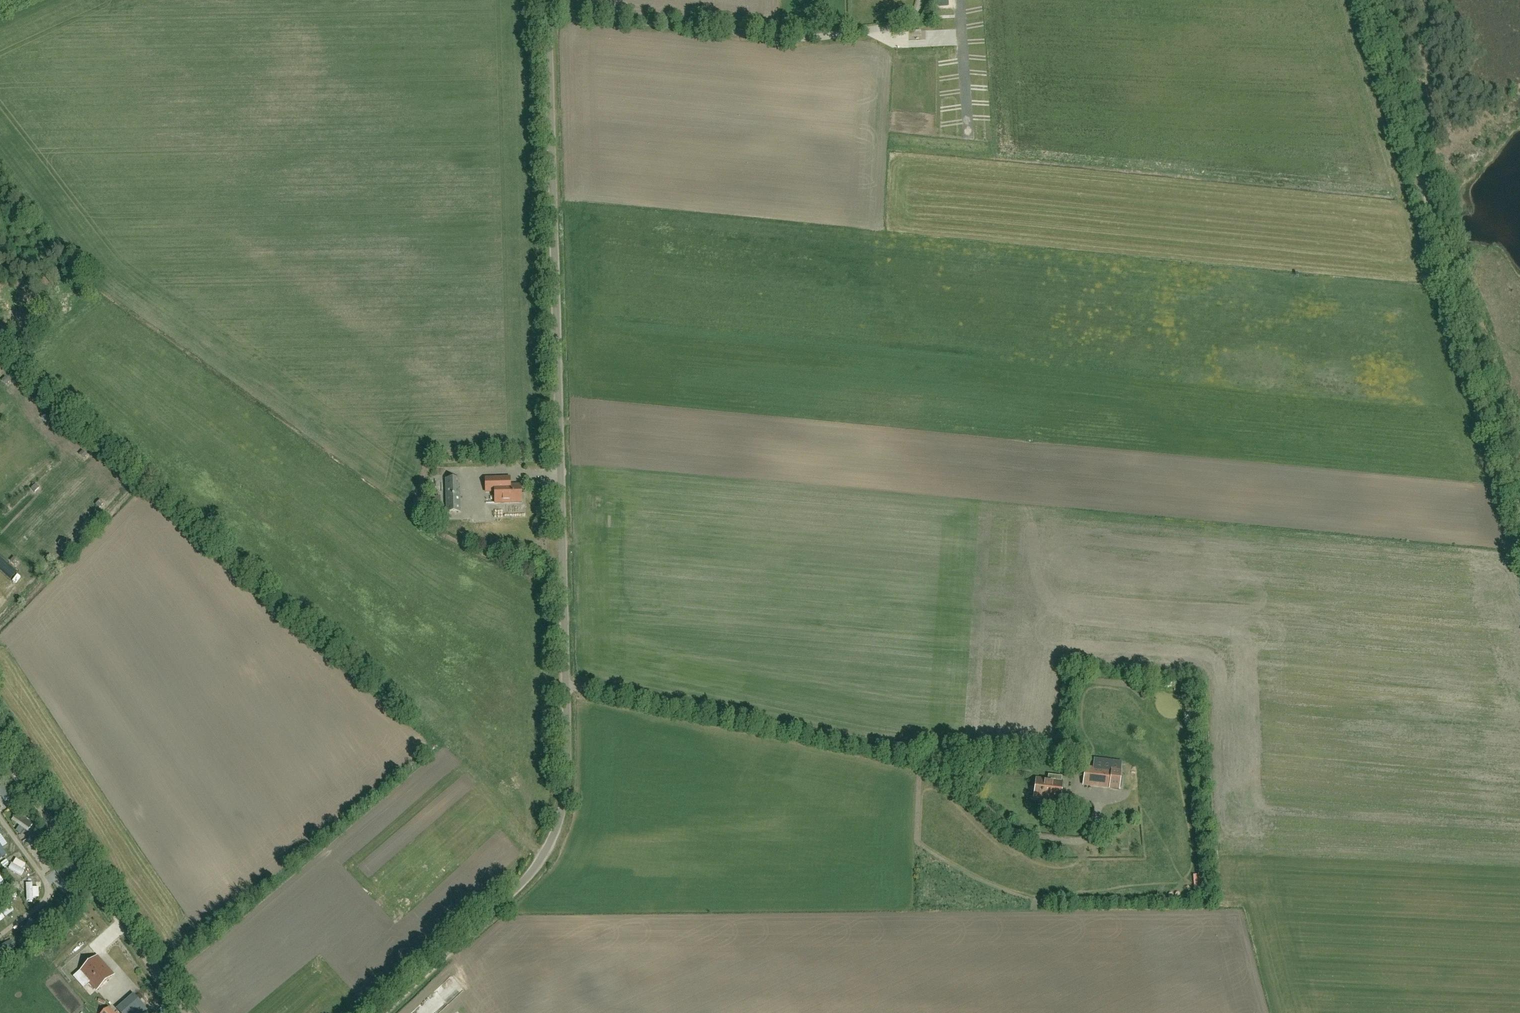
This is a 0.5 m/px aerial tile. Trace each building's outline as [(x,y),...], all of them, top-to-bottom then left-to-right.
[(521,485),(510,486),(510,478),(485,478),(486,492),(494,492),(495,503),(521,502),(521,485)] [(460,513),(459,479),(446,480),(447,513),(460,513)] [(1085,768),(1083,785),(1109,788),(1109,789),(1119,790),(1121,771),(1119,771),(1112,770),(1112,771),(1093,769),(1085,768)] [(1036,779),(1034,798),(1040,799),(1040,806),(1050,807),(1051,802),(1059,803),(1062,783),(1061,782),(1062,777),(1049,776),(1048,781),(1036,779)] [(0,784),(0,803),(10,797),(1,783),(0,784)] [(10,819),(18,826),(13,832),(23,839),(34,824),(17,811),(10,819)] [(12,858),(9,871),(22,874),(26,862),(12,858)] [(64,879),(59,884),(73,896),(78,891),(64,879)] [(38,897),(38,886),(32,886),(32,882),(25,883),(26,901),(33,901),(32,897),(38,897)] [(65,889),(59,894),(65,901),(71,896),(65,889)] [(5,917),(14,910),(8,901),(0,907),(0,910),(5,917)] [(97,957),(81,972),(90,983),(97,990),(114,975),(97,957)] [(147,1010),(134,995),(117,1010),(120,1012),(144,1012),(147,1010)]
